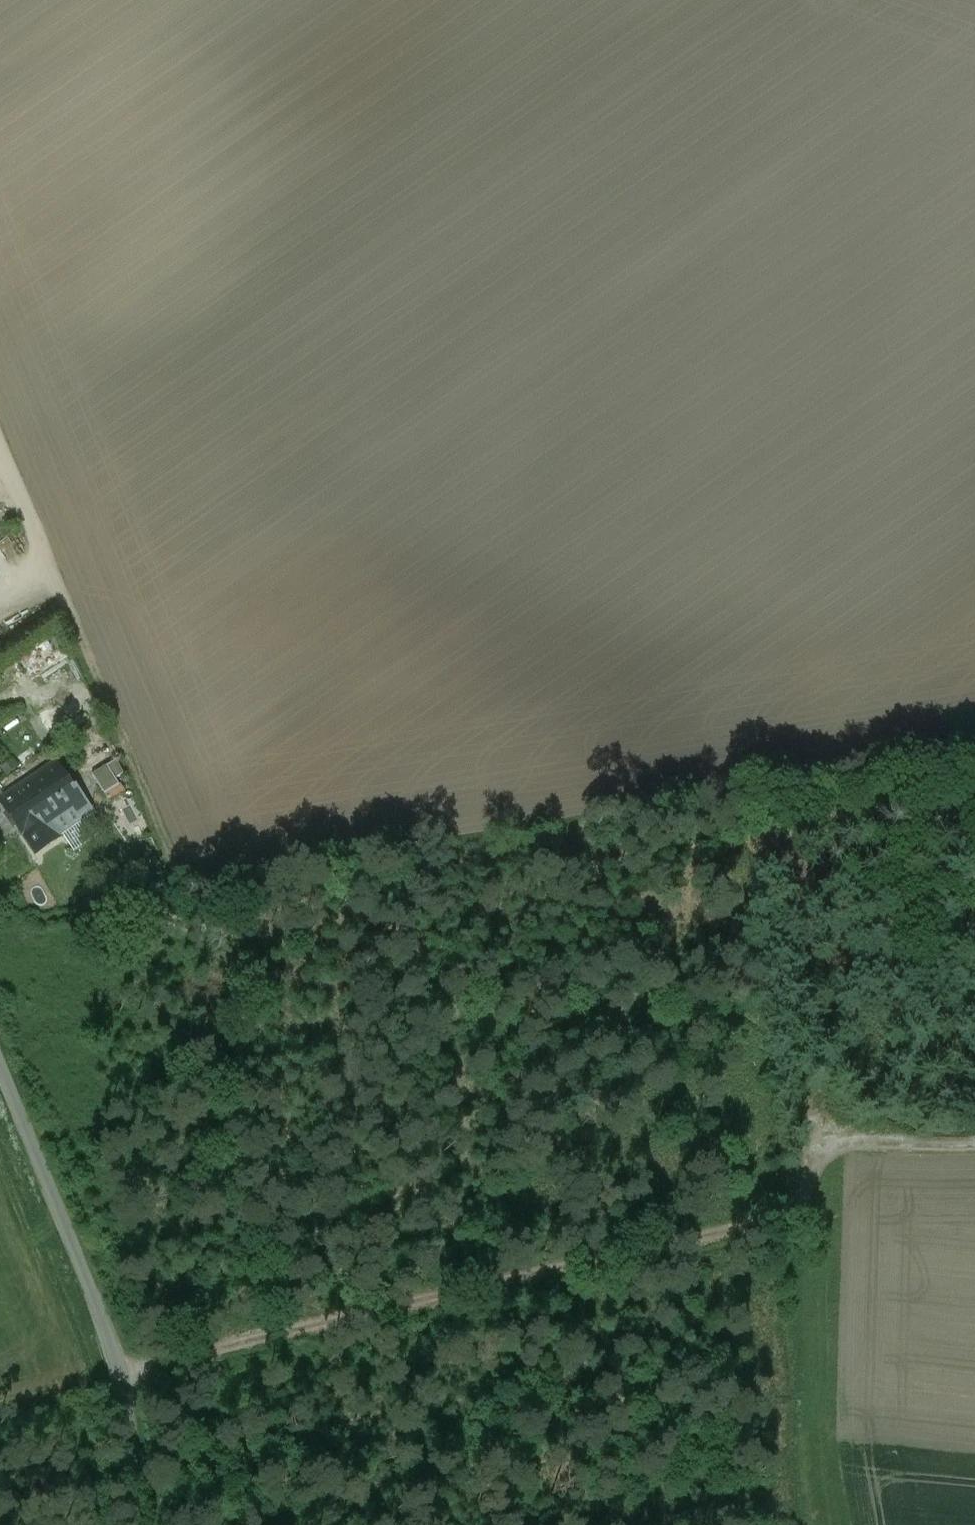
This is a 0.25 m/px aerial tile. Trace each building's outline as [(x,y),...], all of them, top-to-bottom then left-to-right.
[(111,791),(134,777),(122,758),(99,772),(111,791)] [(0,800),(0,801),(36,853),(95,813),(82,794),(79,796),(55,762),(0,800)]
